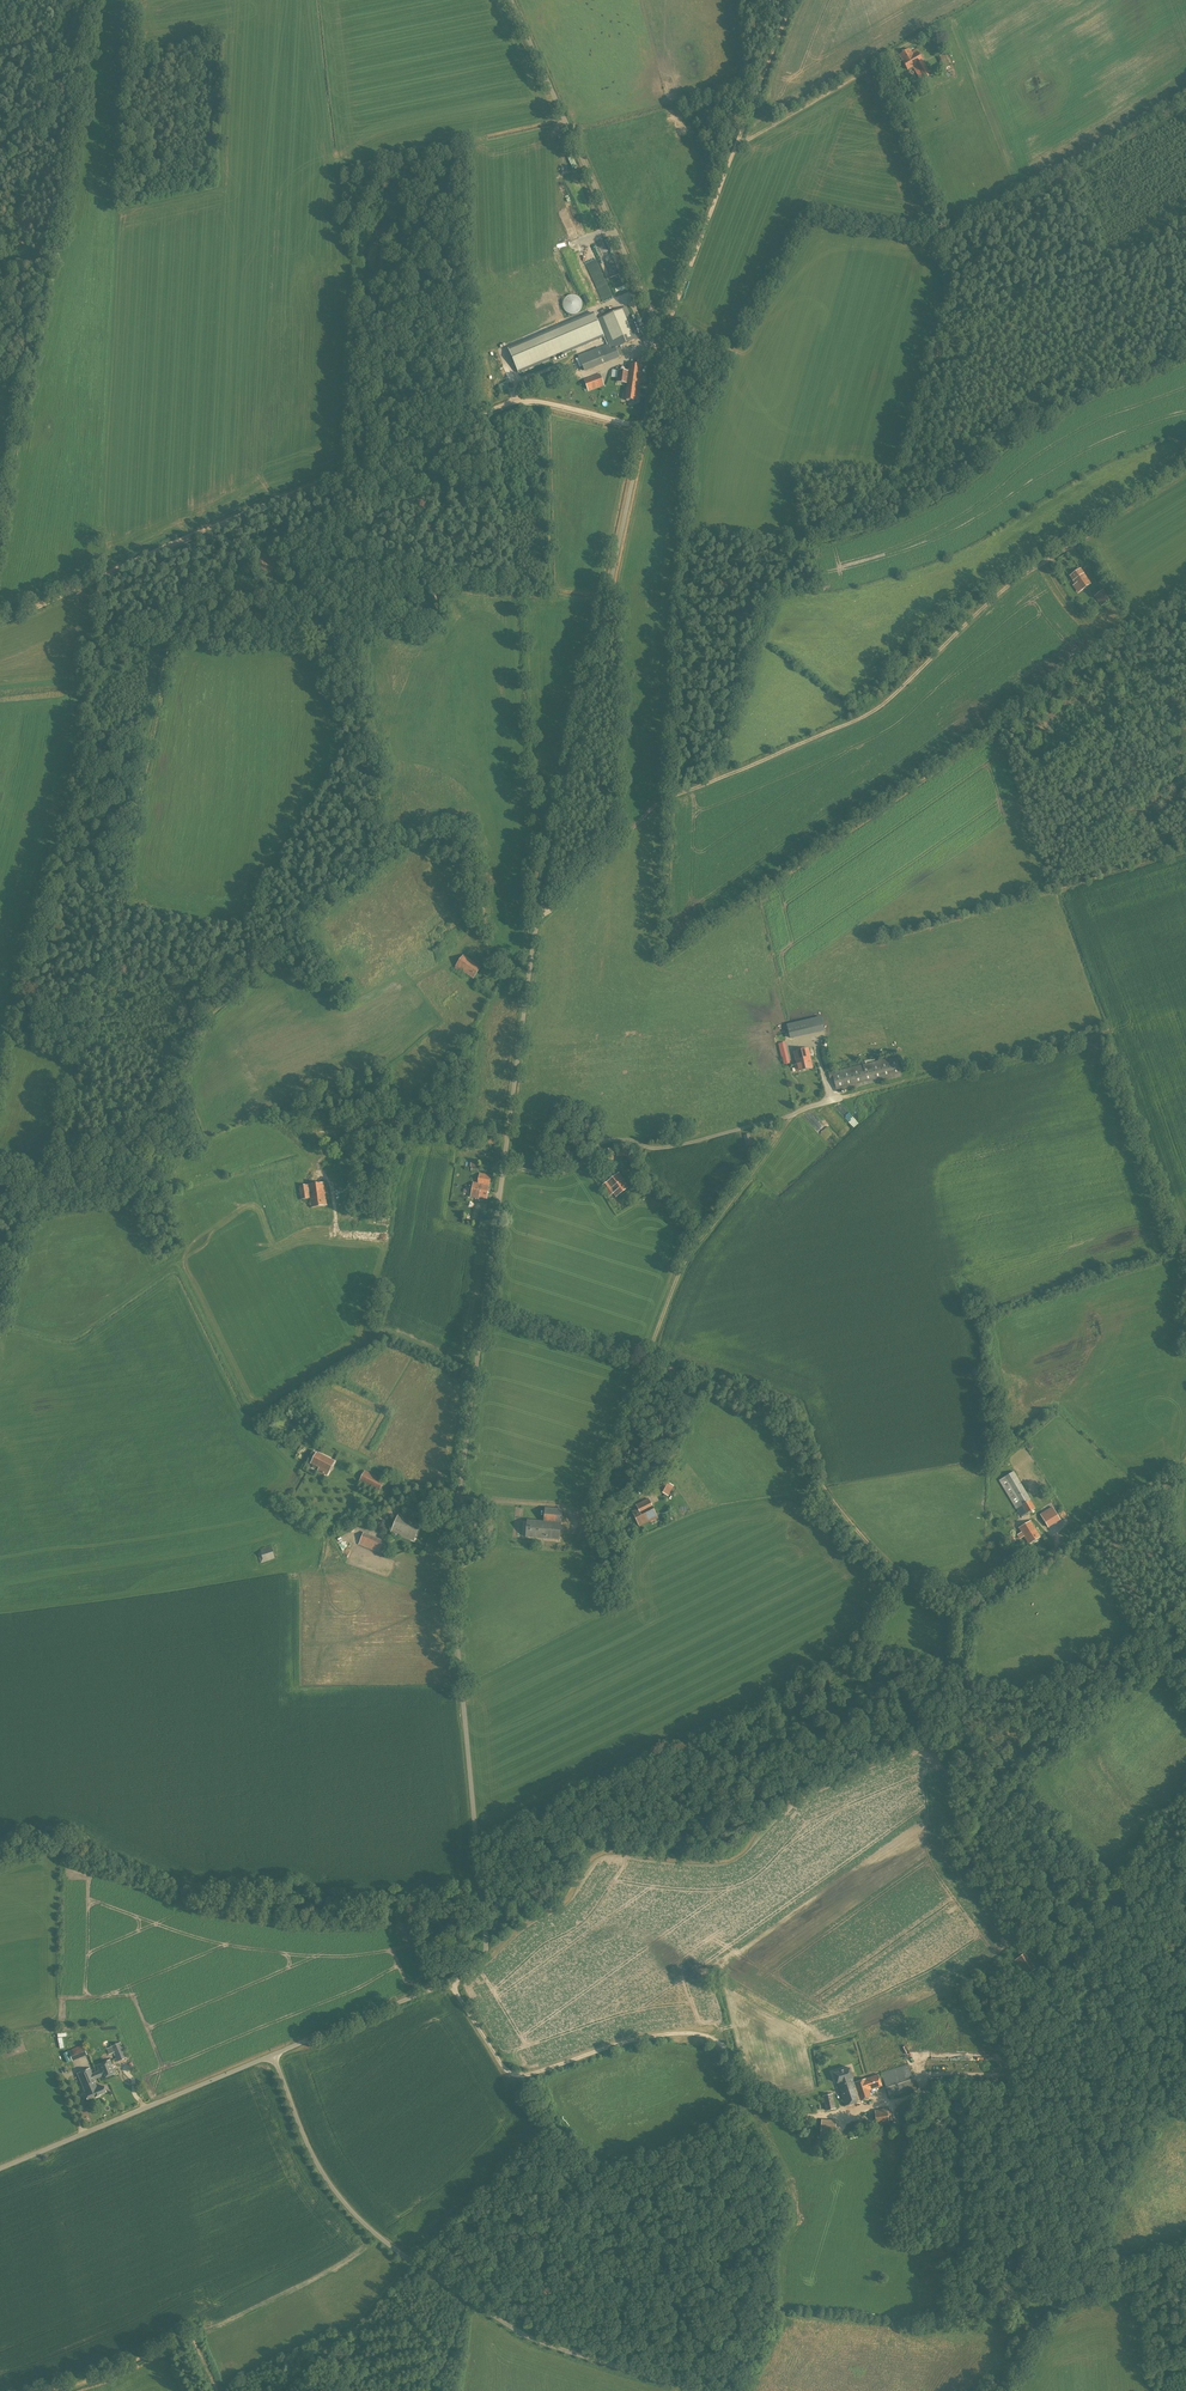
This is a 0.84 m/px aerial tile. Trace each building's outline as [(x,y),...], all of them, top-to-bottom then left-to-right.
[(906,70),(914,66),(921,80),(933,73),(931,70),(927,72),(916,50),(911,52),(909,49),(899,54),(903,61),(902,62),(906,70)] [(563,304),(563,305),(563,306),(563,307),(564,308),(564,309),(565,310),(566,311),(566,312),(567,312),(568,313),(569,313),(570,313),(570,314),(571,314),(572,314),(573,314),(574,314),(575,313),(576,313),(577,313),(578,312),(579,311),(580,310),(581,309),(581,308),(582,307),(582,306),(582,305),(582,304),(582,303),(582,302),(582,301),(581,301),(581,300),(581,299),(580,298),(579,298),(579,297),(578,296),(577,296),(576,295),(575,295),(574,295),(573,295),(572,295),(571,295),(570,295),(569,295),(568,296),(567,296),(566,297),(565,298),(565,299),(564,300),(564,301),(563,302),(563,303),(563,304)] [(617,350),(616,347),(640,338),(627,307),(598,319),(608,344),(578,356),(585,372),(620,357),(619,356),(623,354),(621,349),(617,350)] [(604,336),(593,311),(508,347),(518,372),(604,336)] [(627,383),(626,388),(631,388),(631,387),(633,388),(638,389),(638,385),(640,385),(642,365),(629,363),(627,372),(618,370),(617,382),(627,383)] [(584,379),(588,392),(604,386),(600,374),(584,379)] [(631,388),(626,388),(625,399),(636,401),(638,389),(633,388),(631,387),(631,388)] [(1076,585),(1080,591),(1091,584),(1080,569),(1070,576),(1073,580),(1072,581),(1075,584),(1073,586),(1074,587),(1076,585)] [(1104,589),(1094,596),(1101,606),(1111,599),(1104,589)] [(464,972),(473,978),(481,967),(463,955),(453,970),(462,976),(464,972)] [(821,1016),(786,1024),(789,1038),(824,1030),(821,1016)] [(785,1042),(778,1044),(782,1058),(783,1058),(784,1064),(789,1063),(785,1042)] [(794,1065),(796,1072),(813,1068),(808,1048),(793,1051),(796,1064),(794,1065)] [(828,1073),(829,1079),(833,1078),(836,1092),(902,1076),(897,1056),(828,1073)] [(744,1134),(746,1146),(752,1145),(750,1133),(747,1133),(744,1134)] [(602,1149),(603,1160),(614,1160),(614,1149),(602,1149)] [(617,1149),(617,1156),(627,1156),(628,1156),(632,1162),(635,1159),(629,1150),(627,1151),(627,1149),(617,1149)] [(602,1185),(610,1196),(613,1193),(616,1197),(629,1187),(619,1173),(602,1185)] [(479,1197),(487,1199),(491,1177),(479,1175),(478,1183),(473,1183),(470,1197),(478,1199),(479,1197)] [(327,1206),(324,1183),(299,1186),(301,1200),(310,1199),(311,1208),(327,1206)] [(319,1468),(317,1470),(328,1476),(335,1462),(316,1452),(310,1464),(319,1468)] [(385,1481),(365,1470),(359,1481),(379,1492),(385,1481)] [(1016,1509),(1021,1517),(1036,1508),(1014,1471),(999,1480),(1015,1508),(1016,1509)] [(662,1480),(656,1489),(668,1496),(674,1486),(662,1480)] [(638,1509),(632,1512),(639,1526),(657,1517),(649,1499),(636,1505),(638,1509)] [(1051,1507),(1040,1514),(1048,1527),(1059,1520),(1051,1507)] [(544,1521),(527,1520),(526,1537),(559,1540),(562,1510),(545,1508),(544,1521)] [(391,1531),(414,1540),(421,1524),(398,1515),(391,1531)] [(1040,1537),(1030,1521),(1018,1528),(1028,1544),(1040,1537)] [(585,1526),(583,1538),(599,1539),(599,1527),(585,1526)] [(368,1535),(368,1534),(363,1533),(359,1544),(363,1546),(381,1554),(386,1542),(385,1542),(368,1535)] [(1006,1538),(1009,1545),(1015,1542),(1012,1535),(1006,1538)] [(275,1559),(271,1546),(260,1550),(261,1552),(258,1553),(261,1564),(275,1559)] [(1025,1953),(1014,1960),(1026,1976),(1037,1968),(1025,1953)] [(110,2047),(113,2052),(117,2062),(127,2057),(120,2042),(110,2047)] [(67,2050),(72,2061),(87,2054),(82,2044),(67,2050)] [(99,2071),(92,2073),(92,2074),(94,2079),(101,2077),(102,2079),(116,2073),(110,2060),(96,2065),(99,2071)] [(882,2076),(879,2077),(878,2075),(854,2083),(852,2078),(853,2078),(850,2068),(834,2073),(837,2083),(845,2106),(871,2097),(869,2090),(885,2085),(889,2098),(917,2089),(908,2064),(881,2073),(882,2076)] [(92,2074),(92,2073),(90,2068),(77,2073),(85,2093),(85,2094),(87,2100),(94,2097),(96,2098),(100,2096),(100,2095),(106,2092),(103,2086),(97,2088),(94,2081),(95,2081),(94,2079),(92,2074)] [(971,2072),(971,2080),(995,2079),(995,2071),(971,2072)] [(822,2096),(826,2111),(836,2109),(833,2094),(822,2096)] [(887,2108),(874,2110),(877,2128),(889,2126),(889,2121),(892,2120),(890,2110),(887,2111),(887,2108)] [(819,2141),(830,2142),(830,2140),(835,2140),(836,2120),(821,2119),(819,2141)] [(938,2257),(945,2259),(947,2247),(933,2244),(931,2251),(930,2255),(938,2257)]
